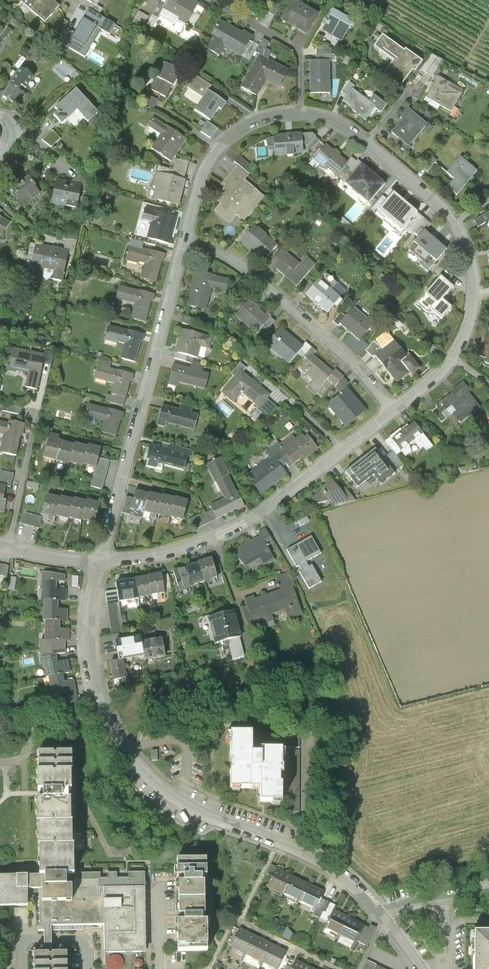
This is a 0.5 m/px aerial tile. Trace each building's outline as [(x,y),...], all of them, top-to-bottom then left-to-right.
[(21,1),(45,22),(59,6),(52,0),(22,0),(21,1)] [(165,10),(180,19),(179,21),(186,25),(199,4),(192,0),(171,0),(165,10)] [(274,8),(282,13),(288,2),(285,0),(279,0),(274,8)] [(288,17),(313,32),(325,12),(304,0),(297,0),(288,17)] [(92,3),(88,10),(98,16),(103,9),(97,6),(92,3)] [(159,4),(152,15),(158,19),(165,7),(159,4)] [(339,8),(328,28),(349,40),(360,20),(339,8)] [(88,10),(74,33),(66,47),(84,57),(98,35),(107,40),(115,26),(98,16),(88,10)] [(149,17),(138,11),(132,22),(143,28),(149,17)] [(19,25),(10,18),(7,22),(11,26),(11,25),(16,29),(19,25)] [(62,19),(54,32),(60,36),(65,28),(68,23),(62,19)] [(245,35),(220,21),(212,35),(216,37),(209,49),(220,56),(225,47),(242,57),(251,41),(254,36),(247,32),(245,35)] [(74,33),(65,28),(60,36),(57,42),(66,47),(74,33)] [(13,33),(8,29),(0,39),(6,43),(13,33)] [(390,32),(381,43),(401,58),(391,71),(408,83),(420,67),(422,69),(430,59),(413,46),(412,49),(390,32)] [(259,46),(256,52),(261,55),(261,57),(269,61),(271,52),(266,50),(270,43),(263,39),(259,46)] [(251,41),(242,57),(250,62),(256,52),(259,46),(251,41)] [(323,46),(323,59),(337,59),(338,59),(338,46),(323,46)] [(437,51),(426,67),(431,71),(432,70),(443,54),(437,51)] [(448,57),(443,54),(432,70),(438,74),(448,57)] [(260,56),(243,87),(258,95),(266,79),(280,87),(288,71),(269,61),(261,57),(260,56)] [(323,59),(317,59),(317,92),(337,92),(337,59),(323,59)] [(164,64),(156,78),(172,86),(173,87),(181,73),(164,64)] [(33,77),(20,69),(9,86),(19,91),(21,87),(25,89),(33,77)] [(463,89),(438,74),(426,95),(451,110),(463,89)] [(156,78),(150,89),(166,98),(172,86),(156,78)] [(349,90),(353,93),(359,86),(360,87),(362,84),(356,80),(349,90)] [(19,91),(9,86),(2,98),(16,106),(23,94),(19,91)] [(353,93),(350,98),(357,104),(356,106),(372,118),(382,106),(383,104),(376,100),(360,87),(359,86),(353,93)] [(76,89),(55,109),(58,112),(54,116),(62,125),(77,112),(88,123),(98,114),(76,89)] [(208,91),(194,111),(211,122),(220,109),(222,111),(227,104),(208,91)] [(381,93),(376,100),(383,104),(382,106),(388,110),(394,103),(381,93)] [(158,101),(148,96),(143,105),(153,110),(158,101)] [(404,119),(393,131),(400,137),(410,145),(429,123),(410,107),(402,117),(404,119)] [(154,119),(148,127),(161,136),(152,149),(171,162),(185,141),(154,119)] [(206,120),(199,131),(209,138),(217,127),(206,120)] [(61,140),(53,131),(42,141),(52,148),(61,140)] [(300,134),(275,136),(275,137),(276,146),(277,155),(302,153),(301,144),(300,135),(300,134)] [(312,134),(300,135),(301,144),(304,144),(307,146),(316,137),(312,134)] [(275,137),(266,140),(267,146),(276,146),(275,137)] [(320,140),(316,137),(307,146),(311,149),(320,140)] [(410,145),(400,137),(396,142),(408,152),(412,146),(410,145)] [(332,142),(319,157),(333,168),(334,166),(342,173),(343,171),(353,160),(332,142)] [(45,156),(39,152),(34,160),(40,164),(45,156)] [(362,159),(357,155),(353,160),(343,171),(348,175),(354,169),(362,159)] [(432,155),(423,165),(428,170),(438,159),(432,155)] [(234,162),(238,166),(246,172),(251,167),(239,157),(234,162)] [(364,157),(362,159),(354,169),(358,173),(368,161),(364,157)] [(460,157),(448,171),(456,178),(449,186),(458,194),(477,171),(460,157)] [(159,166),(157,173),(184,180),(189,162),(176,159),(172,170),(159,166)] [(382,174),(383,174),(368,161),(358,173),(355,176),(371,189),(366,194),(375,202),(380,196),(392,182),(382,174)] [(220,205),(214,213),(229,225),(237,216),(244,222),(265,199),(244,181),(249,175),(246,172),(238,166),(221,186),(224,190),(215,201),(220,205)] [(184,180),(157,173),(153,186),(156,187),(153,199),(177,205),(184,180)] [(73,183),(73,184),(80,185),(80,187),(81,192),(86,193),(88,183),(79,174),(72,181),(73,183)] [(40,194),(28,178),(11,190),(21,203),(31,195),(34,199),(40,194)] [(73,184),(57,181),(52,204),(65,206),(66,203),(76,205),(80,187),(80,185),(73,184)] [(399,190),(393,197),(383,209),(397,221),(400,217),(416,231),(414,234),(418,237),(422,232),(427,226),(430,229),(437,222),(399,190)] [(389,193),(384,199),(379,205),(383,209),(393,197),(389,193)] [(375,202),(372,205),(376,208),(379,205),(384,199),(380,196),(375,202)] [(164,207),(162,214),(176,218),(178,211),(164,207)] [(162,214),(145,209),(142,220),(152,223),(148,238),(169,244),(176,218),(162,214)] [(475,219),(479,225),(488,219),(488,210),(475,219)] [(0,237),(9,224),(0,217),(0,237)] [(430,229),(427,226),(422,232),(427,235),(416,248),(430,260),(432,258),(439,264),(451,248),(445,243),(446,242),(430,229)] [(277,246),(255,227),(247,235),(240,243),(248,250),(250,248),(264,260),(277,246)] [(235,239),(240,243),(247,235),(242,231),(235,239)] [(66,240),(64,251),(68,252),(68,254),(74,255),(77,242),(66,240)] [(132,240),(126,261),(138,264),(138,262),(146,264),(142,279),(156,283),(164,254),(149,250),(149,251),(142,249),(143,244),(132,240)] [(26,262),(31,263),(35,245),(30,244),(26,262)] [(64,251),(35,245),(31,263),(31,265),(45,268),(43,279),(44,279),(45,280),(47,281),(49,280),(52,280),(62,282),(68,254),(68,252),(64,251)] [(282,249),(268,266),(273,270),(275,267),(297,286),(315,265),(306,258),(300,265),(282,249)] [(440,269),(446,274),(453,280),(458,275),(445,263),(440,269)] [(235,279),(201,270),(196,289),(198,289),(194,304),(211,308),(217,285),(232,289),(235,279)] [(314,285),(306,295),(327,313),(339,299),(330,291),(336,283),(325,273),(314,285)] [(446,274),(423,301),(432,309),(436,305),(447,315),(456,305),(447,297),(458,285),(453,280),(446,274)] [(310,282),(300,293),(304,297),(306,295),(314,285),(310,282)] [(138,292),(119,287),(116,299),(135,304),(131,319),(145,322),(151,301),(152,301),(154,295),(139,291),(138,292)] [(256,298),(242,315),(266,336),(273,329),(280,321),(265,308),(266,307),(256,298)] [(360,305),(352,315),(346,322),(367,338),(382,320),(369,310),(368,311),(360,305)] [(347,311),(340,320),(345,324),(346,322),(352,315),(347,311)] [(129,331),(110,326),(106,341),(117,344),(117,342),(126,344),(122,359),(135,362),(141,341),(143,341),(144,335),(129,331)] [(286,326),(279,334),(272,342),(294,361),(303,351),(308,345),(286,326)] [(218,335),(188,327),(183,349),(194,352),(204,355),(207,344),(215,346),(218,335)] [(279,334),(273,329),(266,336),(272,342),(279,334)] [(484,329),(476,353),(485,356),(484,359),(485,361),(488,363),(488,331),(484,329)] [(390,332),(381,340),(388,348),(382,353),(404,380),(414,371),(405,361),(413,354),(400,339),(398,341),(390,332)] [(372,348),(379,356),(382,353),(388,348),(381,340),(372,348)] [(312,341),(308,345),(303,351),(308,356),(310,354),(314,358),(318,353),(321,349),(312,341)] [(44,355),(13,349),(10,367),(7,367),(6,371),(15,373),(15,372),(29,375),(26,389),(37,392),(43,364),(44,355)] [(183,349),(182,355),(192,358),(194,352),(183,349)] [(45,352),(44,355),(43,364),(51,366),(53,353),(45,352)] [(339,371),(318,353),(314,358),(306,367),(319,378),(315,383),(322,390),(335,376),(339,371)] [(101,359),(96,378),(115,383),(111,396),(108,395),(106,401),(124,406),(130,380),(132,380),(134,373),(123,370),(122,371),(110,368),(111,362),(101,359)] [(197,367),(180,363),(175,382),(183,384),(184,380),(211,387),(215,372),(208,370),(210,364),(198,361),(197,367)] [(237,372),(241,376),(247,369),(249,371),(253,367),(246,361),(237,372)] [(341,368),(339,371),(335,376),(341,385),(349,375),(341,368)] [(241,376),(228,391),(240,401),(249,391),(266,405),(275,394),(249,371),(247,369),(241,376)] [(355,383),(349,375),(341,385),(346,391),(353,386),(355,383)] [(436,405),(438,407),(446,418),(453,413),(460,423),(474,413),(479,414),(484,411),(462,384),(452,391),(453,392),(436,405)] [(372,409),(353,386),(346,391),(333,402),(353,425),(372,409)] [(169,404),(164,423),(172,426),(173,422),(200,429),(205,413),(197,411),(199,405),(188,402),(186,409),(169,404)] [(107,410),(88,405),(85,417),(104,423),(102,433),(115,436),(119,420),(121,421),(123,413),(108,409),(107,410)] [(438,407),(433,410),(441,422),(446,418),(438,407)] [(486,426),(488,423),(488,412),(487,410),(479,420),(486,426)] [(0,422),(0,434),(4,435),(0,454),(15,457),(20,436),(22,437),(24,425),(10,422),(9,424),(0,422)] [(403,432),(392,441),(400,452),(409,446),(412,443),(423,435),(415,424),(403,432)] [(392,452),(396,457),(401,453),(400,452),(392,441),(403,432),(401,429),(385,442),(392,452)] [(298,434),(286,444),(293,453),(300,462),(308,456),(310,459),(324,447),(314,435),(311,437),(308,433),(301,438),(298,434)] [(423,435),(412,443),(420,453),(424,450),(427,453),(433,448),(423,435)] [(62,442),(49,438),(44,459),(57,462),(62,442)] [(75,445),(62,442),(57,462),(70,465),(70,464),(75,445)] [(288,457),(295,466),(300,462),(293,453),(286,444),(284,442),(273,450),(277,455),(281,461),(288,457)] [(75,443),(75,445),(70,464),(83,467),(83,465),(88,446),(75,443)] [(154,460),(153,467),(168,471),(169,465),(190,470),(191,467),(194,468),(198,449),(175,443),(174,448),(158,444),(157,448),(153,448),(150,459),(154,460)] [(88,445),(88,446),(83,465),(95,468),(97,469),(99,459),(102,449),(88,445)] [(400,452),(401,453),(405,458),(411,453),(409,446),(400,452)] [(375,449),(345,473),(357,488),(373,476),(380,486),(395,474),(394,473),(383,459),(375,449)] [(392,452),(383,459),(394,473),(403,466),(396,457),(392,452)] [(277,455),(253,474),(268,492),(291,474),(281,461),(277,455)] [(244,505),(221,458),(209,463),(227,498),(213,505),(215,508),(219,517),(244,505)] [(109,461),(99,459),(97,469),(95,468),(91,486),(102,489),(109,461)] [(5,486),(6,487),(10,488),(14,473),(1,470),(0,474),(0,485),(5,486)] [(337,479),(345,488),(348,492),(353,488),(342,474),(337,479)] [(333,481),(321,491),(329,500),(334,506),(356,501),(348,492),(345,488),(341,491),(333,481)] [(148,495),(136,491),(131,511),(143,515),(143,514),(148,495)] [(321,491),(311,499),(316,505),(326,503),(329,500),(321,491)] [(149,494),(148,495),(143,514),(156,517),(156,516),(161,497),(149,494)] [(61,499),(48,496),(43,516),(55,519),(56,517),(61,499)] [(162,496),(161,497),(156,516),(169,520),(169,519),(174,499),(162,496)] [(61,497),(61,499),(56,517),(69,521),(69,519),(74,500),(61,497)] [(74,499),(74,500),(69,519),(82,523),(82,521),(87,502),(74,499)] [(174,499),(169,519),(183,522),(188,502),(174,499)] [(87,501),(87,502),(82,521),(96,524),(101,504),(87,501)] [(191,520),(196,530),(220,518),(219,517),(215,508),(191,520)] [(40,517),(21,513),(19,524),(38,529),(40,517)] [(265,528),(267,533),(273,543),(280,539),(271,524),(265,528)] [(262,539),(243,550),(241,547),(235,551),(243,566),(258,558),(263,567),(274,561),(266,547),(272,544),(265,530),(258,534),(262,539)] [(311,537),(287,550),(297,568),(299,566),(302,571),(299,573),(309,590),(321,582),(312,565),(308,567),(306,562),(321,554),(311,537)] [(199,562),(199,563),(204,581),(217,577),(212,558),(199,562)] [(187,567),(187,568),(193,586),(205,583),(204,581),(199,563),(187,567)] [(6,578),(9,567),(0,565),(0,577),(6,578)] [(187,568),(174,572),(179,592),(193,588),(193,586),(187,568)] [(148,574),(148,575),(151,594),(165,593),(164,589),(162,575),(162,572),(148,574)] [(37,590),(37,602),(43,602),(57,602),(65,603),(65,590),(55,589),(56,582),(64,583),(64,575),(42,573),(41,590),(37,590)] [(290,573),(280,576),(284,589),(254,600),(253,596),(245,600),(247,606),(242,608),(247,624),(260,619),(264,629),(275,625),(272,615),(285,611),(288,620),(302,615),(292,588),(295,587),(290,573)] [(136,577),(136,579),(138,598),(151,596),(151,594),(148,575),(136,577)] [(116,581),(117,590),(119,602),(139,600),(138,598),(136,579),(116,581)] [(105,592),(111,634),(123,633),(119,602),(117,590),(105,592)] [(57,602),(43,602),(42,621),(45,621),(59,622),(66,623),(67,610),(57,609),(57,602)] [(224,613),(220,614),(220,615),(210,618),(211,620),(210,620),(213,631),(214,631),(217,644),(229,640),(240,638),(240,637),(236,620),(237,620),(234,611),(225,614),(224,613)] [(58,629),(59,622),(45,621),(44,641),(64,643),(68,643),(68,630),(58,629)] [(140,637),(115,642),(118,661),(110,662),(114,681),(125,679),(124,670),(122,660),(125,660),(125,658),(143,654),(141,643),(140,637)] [(240,638),(229,640),(230,643),(229,644),(233,660),(245,657),(240,638)] [(161,640),(141,643),(143,654),(145,661),(145,658),(152,656),(153,659),(165,657),(161,640)] [(40,641),(40,649),(63,649),(64,643),(44,641),(40,641)] [(40,649),(41,658),(56,656),(64,655),(63,649),(40,649)] [(45,679),(49,678),(62,676),(69,674),(67,662),(57,664),(56,656),(41,658),(45,679)] [(49,678),(53,698),(64,696),(66,706),(78,704),(73,682),(63,683),(62,676),(49,678)] [(299,730),(289,730),(289,747),(299,747),(299,730)] [(251,733),(230,733),(229,789),(259,789),(259,803),(281,803),(281,750),(260,750),(260,754),(251,754),(251,733)] [(62,795),(61,791),(71,791),(70,772),(72,772),(71,753),(38,753),(38,758),(38,772),(37,772),(37,792),(42,792),(42,796),(42,800),(36,800),(36,824),(38,824),(38,846),(39,846),(40,875),(74,874),(74,853),(84,852),(83,834),(73,834),(72,823),(71,823),(71,800),(62,800),(62,795)] [(206,861),(177,861),(177,878),(184,878),(184,883),(178,883),(178,899),(205,899),(204,882),(202,882),(202,876),(206,876),(206,861)] [(266,875),(272,878),(275,871),(277,868),(271,865),(266,875)] [(291,878),(275,871),(272,878),(267,888),(283,895),(291,878)] [(1,906),(27,905),(27,889),(38,889),(39,926),(43,926),(51,926),(105,925),(105,946),(129,946),(145,946),(144,874),(74,874),(40,875),(0,875),(0,906),(1,906)] [(306,886),(291,878),(283,895),(298,903),(306,886)] [(323,894),(306,886),(298,903),(314,910),(320,899),(323,894)] [(205,899),(178,899),(179,916),(184,916),(184,922),(178,922),(178,952),(207,951),(207,945),(208,945),(207,922),(202,922),(202,916),(205,916),(205,899)] [(335,906),(320,899),(314,910),(312,916),(327,923),(333,911),(335,906)] [(348,919),(333,911),(327,923),(324,929),(340,936),(348,919)] [(364,927),(348,919),(340,936),(355,944),(357,942),(364,927)] [(51,926),(43,926),(43,937),(43,952),(51,952),(51,937),(51,926)] [(369,929),(364,927),(357,942),(367,947),(376,928),(371,926),(369,929)] [(255,938),(240,930),(232,948),(247,955),(255,938)] [(473,968),(488,968),(488,933),(473,933),(473,968)] [(271,946),(255,938),(247,955),(263,963),(271,946)] [(129,946),(105,946),(105,953),(126,953),(126,960),(133,960),(133,953),(145,952),(145,946),(129,946)] [(271,946),(263,963),(275,968),(279,968),(286,953),(271,946)] [(67,951),(51,952),(43,952),(33,952),(34,968),(67,968),(67,951)] [(367,961),(363,968),(384,968),(367,961)]
